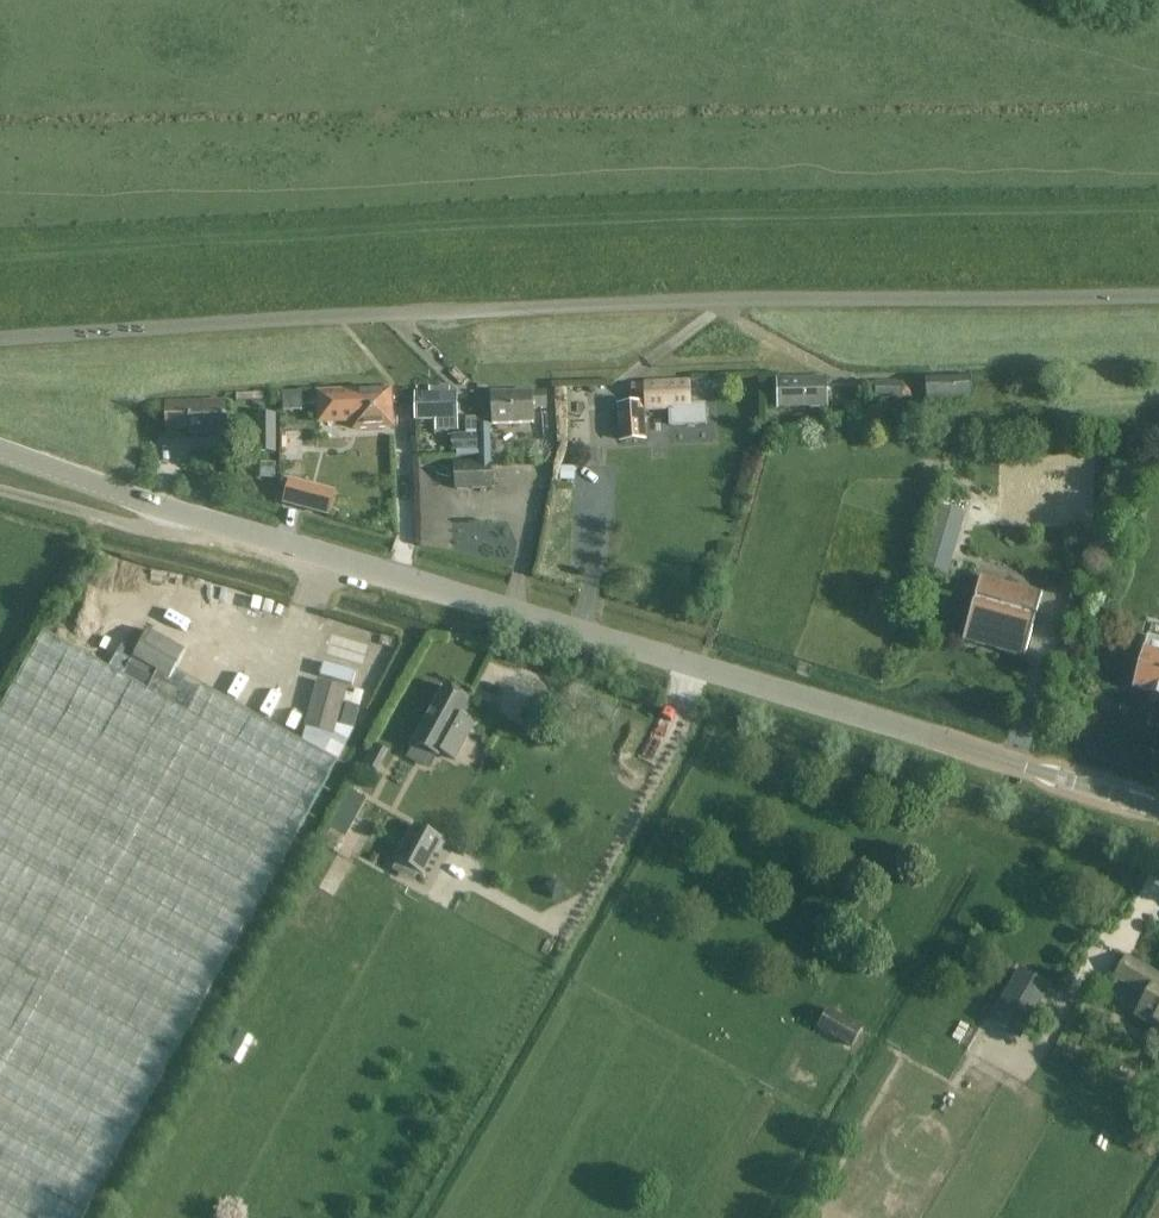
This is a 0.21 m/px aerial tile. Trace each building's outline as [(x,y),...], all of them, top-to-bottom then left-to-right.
[(971,398),(970,374),(926,376),(927,400),(971,398)] [(827,405),(826,378),(777,379),(778,406),(827,405)] [(734,380),(710,381),(711,415),(735,414),(734,380)] [(646,409),(668,408),(669,427),(707,425),(706,404),(689,404),(688,381),(645,383),(633,384),(633,398),(646,397),(646,409)] [(901,382),(875,382),(875,400),(901,399),(901,382)] [(327,412),(340,411),(353,410),(354,429),(392,427),(391,403),(397,403),(396,388),(327,391),(327,412)] [(303,390),(278,391),(279,411),(304,410),(303,390)] [(533,422),(533,409),(545,408),(545,392),(532,392),(532,391),(491,392),(493,424),(533,422)] [(435,424),(457,423),(456,392),(416,393),(416,420),(435,420),(435,424)] [(204,402),(189,402),(189,396),(166,397),(167,405),(167,429),(190,428),(190,433),(226,432),(225,403),(204,403),(204,402)] [(619,439),(628,438),(644,438),(642,403),(627,404),(618,404),(619,439)] [(274,417),(259,416),(259,455),(274,455),(274,417)] [(476,418),(465,418),(466,433),(476,433),(476,418)] [(490,453),(490,448),(489,424),(478,424),(478,438),(477,438),(477,449),(479,449),(479,462),(455,463),(456,489),(490,488),(490,468),(489,462),(491,462),(490,453)] [(455,450),(477,449),(477,438),(454,439),(455,450)] [(285,445),(284,489),(307,489),(307,445),(285,445)] [(259,462),(259,478),(274,478),(274,462),(259,462)] [(560,466),(559,481),(574,481),(575,467),(560,466)] [(937,505),(919,568),(947,576),(966,514),(937,505)] [(980,576),(962,641),(964,641),(964,640),(985,646),(985,644),(984,644),(985,641),(998,645),(997,648),(996,647),(996,649),(1023,656),(1023,657),(1024,658),(1042,593),(980,576)] [(1075,588),(1069,608),(1084,613),(1089,592),(1075,588)] [(0,708),(0,1217),(83,1217),(237,941),(293,843),(325,782),(337,761),(301,740),(176,669),(185,652),(148,631),(122,676),(44,632),(32,652),(0,708)] [(1132,688),(1134,688),(1134,687),(1158,694),(1158,640),(1146,636),(1143,648),(1138,665),(1132,688)] [(325,658),(320,676),(357,686),(362,669),(325,658)] [(305,727),(301,740),(337,761),(352,730),(354,731),(360,709),(341,704),(345,688),(318,681),(305,727)] [(445,686),(414,742),(453,764),(474,726),(459,717),(469,699),(445,686)] [(357,770),(362,773),(372,779),(385,756),(375,751),(369,748),(357,770)] [(318,833),(341,846),(367,797),(344,785),(318,833)] [(422,876),(442,842),(443,840),(416,825),(395,861),(422,876)] [(1137,1015),(1158,1028),(1158,977),(1127,958),(1115,979),(1147,997),(1137,1015)] [(988,1022),(1014,1037),(1044,984),(1018,969),(988,1022)] [(817,1029),(851,1048),(862,1028),(829,1009),(817,1029)] [(239,1031),(225,1056),(240,1064),(253,1039),(239,1031)]
